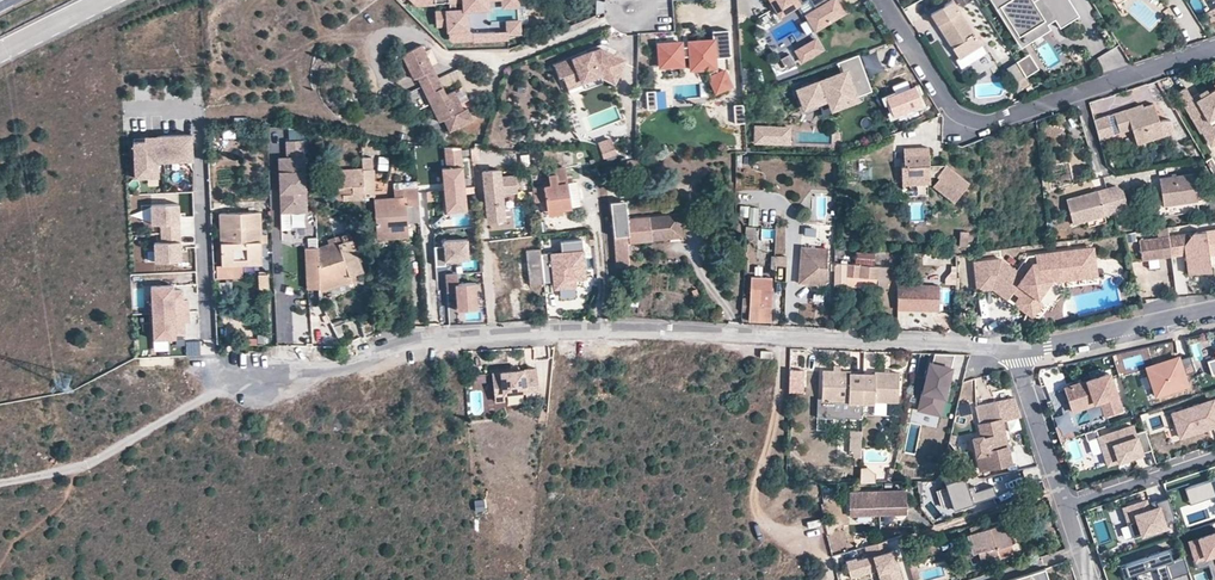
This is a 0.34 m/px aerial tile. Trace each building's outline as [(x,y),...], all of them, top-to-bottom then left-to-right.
[(447,9),(432,10),(433,24),(445,23),(446,36),(449,39),(470,37),(470,31),(465,27),(463,8),(476,7),(482,0),(446,0),(447,9)] [(779,17),(807,0),(768,0),(779,17)] [(814,10),(805,16),(814,31),(843,13),(834,0),(830,0),(826,2),(825,0),(808,0),(814,10)] [(959,69),(985,52),(952,0),(930,14),(943,36),(946,34),(948,39),(946,40),(957,58),(954,60),(959,69)] [(1052,16),(1059,27),(1078,15),(1068,0),(1038,0),(1034,3),(1032,0),(990,0),(995,9),(999,7),(1018,37),(1052,16)] [(596,2),(599,14),(606,13),(603,1),(596,2)] [(517,30),(516,18),(504,19),(504,28),(505,31),(517,30)] [(504,28),(470,31),(470,37),(470,38),(505,36),(505,31),(504,28)] [(725,69),(719,72),(716,67),(715,57),(733,56),(731,29),(715,30),(715,39),(691,41),(691,45),(684,46),(683,41),(660,43),(662,66),(676,65),(675,57),(692,55),(693,69),(709,68),(717,83),(714,84),(718,91),(733,84),(725,69)] [(821,50),(815,40),(795,52),(801,62),(821,50)] [(448,129),(471,118),(465,105),(461,107),(453,88),(445,92),(421,42),(402,51),(413,76),(417,75),(438,119),(442,117),(448,129)] [(1097,56),(1104,73),(1128,63),(1120,46),(1097,56)] [(598,53),(604,56),(606,52),(606,50),(600,47),(591,51),(591,53),(597,51),(598,53)] [(566,87),(582,81),(581,79),(598,73),(613,80),(622,60),(606,52),(604,56),(598,53),(597,51),(591,53),(591,51),(561,62),(565,73),(562,75),(566,87)] [(1029,54),(1018,61),(1027,75),(1038,68),(1029,54)] [(787,71),(795,66),(789,55),(780,60),(787,71)] [(854,55),(852,56),(858,72),(854,74),(861,92),(851,96),(853,99),(869,93),(854,55)] [(858,72),(852,56),(834,63),(838,74),(812,84),(812,82),(795,89),(804,111),(826,103),(829,108),(853,99),(851,96),(861,92),(854,74),(858,72)] [(558,76),(562,75),(565,73),(561,62),(553,65),(558,76)] [(1176,92),(1200,133),(1202,131),(1207,129),(1212,138),(1214,136),(1214,88),(1208,92),(1206,89),(1198,93),(1200,97),(1193,101),(1191,97),(1185,86),(1176,92)] [(923,107),(916,87),(887,98),(894,118),(923,107)] [(659,108),(657,90),(648,91),(650,109),(659,108)] [(362,96),(353,98),(356,109),(364,107),(362,96)] [(746,121),(745,104),(736,104),(738,122),(746,121)] [(1139,104),(1125,110),(1127,113),(1141,108),(1139,104)] [(1127,113),(1125,110),(1110,115),(1116,134),(1126,131),(1131,145),(1161,134),(1151,105),(1141,108),(1127,113)] [(1104,117),(1090,121),(1096,140),(1110,136),(1104,117)] [(758,126),(758,142),(787,143),(788,128),(758,126)] [(134,136),(135,172),(159,171),(159,156),(189,155),(188,141),(193,141),(193,129),(158,130),(158,136),(134,136)] [(1202,131),(1210,145),(1214,142),(1214,136),(1212,138),(1207,129),(1202,131)] [(612,137),(600,142),(605,155),(618,150),(612,137)] [(287,142),(288,159),(306,159),(306,142),(287,142)] [(465,210),(459,148),(443,147),(445,168),(440,168),(444,212),(465,210)] [(930,147),(905,149),(905,166),(902,167),(903,185),(931,184),(931,177),(937,176),(940,178),(934,186),(955,202),(970,183),(946,165),(942,170),(931,171),(931,165),(930,147)] [(390,171),(390,157),(379,157),(379,171),(390,171)] [(282,214),(308,214),(306,159),(288,159),(280,160),(282,214)] [(364,160),(364,163),(367,198),(377,197),(374,159),(364,160)] [(367,198),(364,163),(337,165),(339,185),(344,185),(344,182),(357,181),(358,194),(351,194),(351,199),(367,198)] [(532,187),(534,203),(548,202),(550,214),(566,212),(565,205),(574,204),(569,165),(557,166),(557,170),(551,171),(552,182),(544,183),(545,186),(532,187)] [(483,176),(489,224),(505,222),(503,197),(518,195),(516,179),(501,181),(500,174),(483,176)] [(626,186),(640,184),(639,175),(625,178),(626,186)] [(1160,206),(1194,202),(1191,175),(1157,180),(1160,206)] [(1114,184),(1105,186),(1112,210),(1126,205),(1122,189),(1114,184)] [(1112,210),(1105,186),(1065,198),(1071,221),(1112,210)] [(380,232),(410,230),(410,224),(422,223),(419,189),(407,189),(408,198),(396,198),(378,200),(380,232)] [(396,190),(396,198),(408,198),(407,189),(396,190)] [(181,261),(179,204),(151,205),(152,224),(161,224),(162,243),(154,243),(155,262),(181,261)] [(749,218),(748,226),(758,227),(761,209),(740,206),(739,217),(749,218)] [(669,240),(666,216),(627,220),(625,208),(613,209),(618,266),(631,265),(629,244),(669,240)] [(220,261),(257,261),(257,209),(219,209),(220,261)] [(681,239),(678,215),(666,216),(669,240),(681,239)] [(182,243),(189,243),(189,235),(193,235),(194,217),(183,216),(182,243)] [(754,227),(745,226),(744,236),(753,237),(754,227)] [(315,237),(316,251),(351,241),(347,229),(315,237)] [(408,240),(410,230),(380,232),(378,240),(408,240)] [(1193,233),(1184,246),(1185,255),(1187,274),(1210,271),(1208,255),(1214,254),(1214,230),(1193,233)] [(968,232),(961,231),(960,244),(967,244),(968,232)] [(1193,233),(1168,236),(1170,257),(1185,255),(1184,246),(1193,233)] [(1168,236),(1138,240),(1141,260),(1147,260),(1156,259),(1170,257),(1168,236)] [(316,251),(315,237),(301,241),(304,278),(318,277),(316,251)] [(433,247),(435,266),(444,265),(443,261),(467,259),(466,239),(442,241),(442,246),(433,247)] [(316,251),(318,277),(319,282),(338,276),(338,279),(361,273),(351,241),(316,251)] [(540,256),(543,285),(558,283),(559,291),(574,289),(574,281),(585,280),(580,241),(559,244),(560,256),(551,257),(551,255),(540,256)] [(1091,268),(1089,245),(1077,246),(1079,269),(1091,268)] [(799,282),(825,282),(826,257),(813,257),(813,246),(799,246),(799,282)] [(826,257),(826,246),(813,246),(813,257),(826,257)] [(1079,269),(1077,246),(1040,249),(1041,257),(1032,257),(1029,257),(1028,260),(1023,271),(1015,268),(998,259),(977,261),(977,298),(991,297),(999,301),(1003,292),(1010,296),(1014,288),(1022,292),(1025,286),(1035,290),(1043,275),(1047,277),(1050,271),(1079,269)] [(1041,257),(1040,249),(1032,249),(1032,257),(1041,257)] [(539,253),(517,255),(520,287),(543,285),(539,253)] [(874,266),(874,253),(855,253),(855,265),(874,266)] [(1028,260),(1021,257),(1015,268),(1023,271),(1028,260)] [(1156,259),(1147,260),(1148,269),(1157,267),(1156,259)] [(884,281),(882,292),(893,292),(895,269),(835,264),(834,287),(847,289),(848,277),(884,281)] [(774,265),(773,280),(784,281),(784,265),(774,265)] [(956,266),(951,267),(951,273),(946,278),(945,285),(956,285),(956,266)] [(749,320),(769,322),(770,269),(751,267),(749,320)] [(456,272),(444,273),(446,291),(455,290),(456,309),(476,308),(474,281),(457,283),(456,272)] [(259,276),(260,287),(270,287),(269,275),(259,276)] [(1029,315),(1047,277),(1043,275),(1035,290),(1025,313),(1029,315)] [(847,289),(882,292),(884,281),(848,277),(847,289)] [(898,281),(897,307),(938,309),(939,283),(898,281)] [(174,286),(151,287),(153,341),(176,340),(176,334),(184,334),(184,324),(190,324),(189,301),(183,301),(183,291),(174,291),(174,286)] [(1025,313),(1035,290),(1025,286),(1022,292),(1019,300),(1014,308),(1025,313)] [(1014,288),(1010,296),(1019,300),(1022,292),(1014,288)] [(200,341),(186,341),(187,356),(201,355),(200,341)] [(928,369),(925,369),(914,416),(936,421),(950,358),(930,357),(928,369)] [(1195,373),(1190,357),(1179,361),(1178,358),(1147,369),(1156,397),(1187,386),(1184,376),(1195,373)] [(1046,392),(1058,390),(1053,369),(1042,371),(1046,392)] [(1088,374),(1090,380),(1104,375),(1102,369),(1088,374)] [(498,376),(489,377),(491,396),(501,395),(522,393),(523,400),(537,398),(534,370),(498,374),(498,376)] [(803,374),(789,373),(788,395),(802,396),(803,374)] [(1105,417),(1121,412),(1109,374),(1104,375),(1090,380),(1064,389),(1069,406),(1093,398),(1100,401),(1100,402),(1105,417)] [(858,408),(858,377),(845,377),(845,375),(819,375),(817,405),(814,405),(814,420),(847,420),(847,408),(858,408)] [(872,377),(858,377),(858,408),(872,408),(872,418),(896,418),(896,375),(872,375),(872,377)] [(501,402),(501,395),(491,396),(492,403),(501,402)] [(1071,412),(1100,402),(1100,401),(1093,398),(1069,406),(1071,412)] [(982,478),(1012,471),(1002,422),(1018,419),(1012,400),(974,408),(982,445),(975,447),(982,478)] [(1214,403),(1213,400),(1173,414),(1180,438),(1214,426),(1214,403)] [(1055,427),(1060,442),(1075,437),(1072,429),(1065,432),(1062,425),(1055,427)] [(1152,450),(1145,430),(1135,434),(1133,426),(1099,438),(1108,465),(1135,456),(1134,453),(1140,451),(1141,454),(1152,450)] [(858,454),(858,433),(849,433),(849,454),(858,454)] [(1096,435),(1087,437),(1090,451),(1099,449),(1096,435)] [(858,470),(858,485),(874,484),(874,478),(866,470),(858,470)] [(951,511),(994,497),(991,487),(973,492),(971,487),(966,489),(962,477),(943,484),(944,488),(936,491),(942,509),(950,506),(951,511)] [(1185,490),(1190,505),(1214,497),(1214,479),(1185,490)] [(905,490),(852,492),(852,514),(906,512),(905,490)] [(1176,521),(1168,498),(1156,502),(1158,507),(1149,510),(1147,506),(1146,501),(1124,509),(1127,518),(1132,517),(1134,522),(1129,524),(1134,538),(1165,528),(1165,525),(1176,521)] [(1008,546),(1010,545),(1004,525),(970,536),(976,554),(994,548),(998,560),(1012,557),(1008,546)] [(909,549),(927,543),(923,529),(904,536),(909,549)] [(1189,542),(1196,561),(1213,555),(1214,560),(1214,533),(1189,542)] [(885,542),(864,548),(867,559),(856,562),(855,560),(845,563),(850,579),(876,572),(877,576),(885,573),(886,579),(900,579),(892,552),(888,553),(885,542)] [(1183,557),(1173,560),(1169,550),(1120,566),(1124,578),(1137,573),(1139,579),(1166,579),(1189,572),(1183,557)] [(1196,561),(1199,570),(1209,567),(1213,579),(1214,579),(1214,560),(1213,555),(1196,561)] [(1010,579),(1047,579),(1043,569),(1010,579)]
